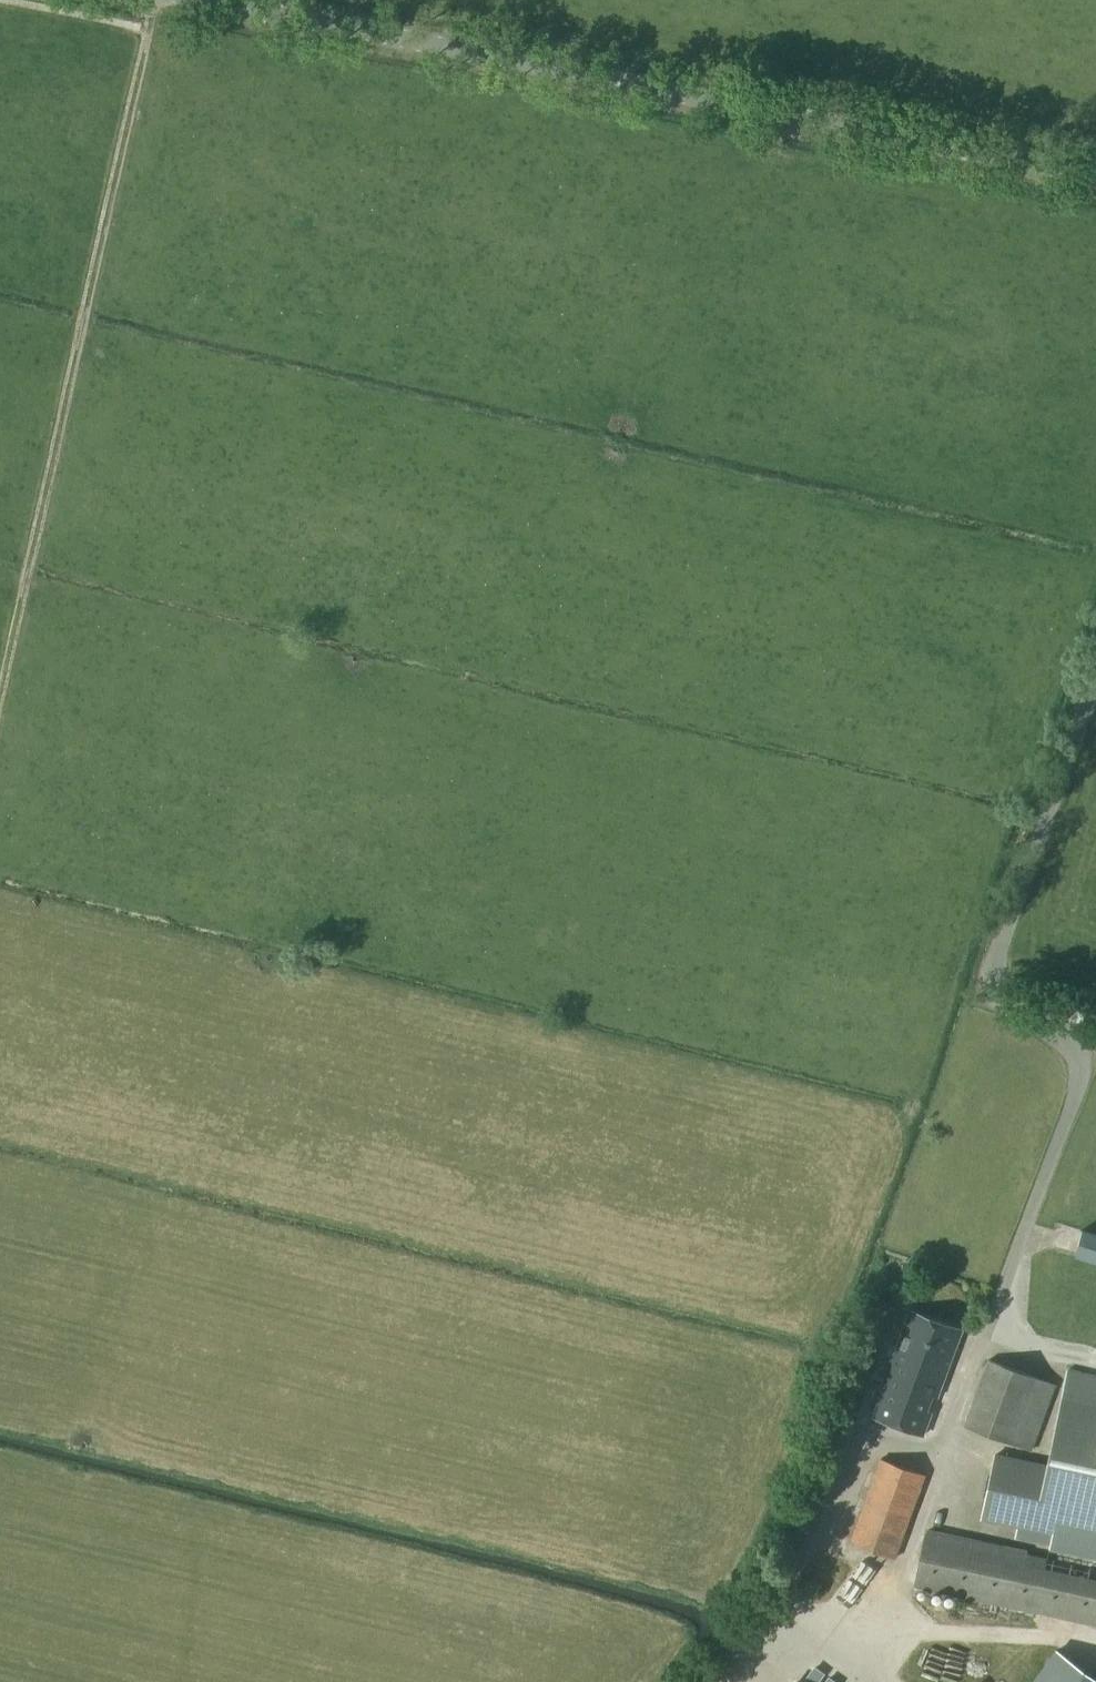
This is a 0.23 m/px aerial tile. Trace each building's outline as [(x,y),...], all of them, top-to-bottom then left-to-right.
[(1095,1263),(1095,1234),(1082,1231),(1074,1257),(1095,1263)] [(872,1415),(898,1425),(923,1434),(962,1331),(910,1312),(872,1415)] [(965,1427),(988,1436),(1030,1451),(1055,1384),(989,1360),(965,1427)] [(981,1520),(1018,1528),(1016,1538),(1050,1545),(1049,1550),(1095,1560),(1095,1376),(1068,1370),(1048,1466),(995,1455),(981,1520)] [(881,1460),(851,1542),(894,1559),(925,1476),(881,1460)] [(1095,1626),(1095,1569),(926,1533),(915,1587),(1095,1626)] [(1035,1681),(1095,1681),(1095,1680),(1057,1651),(1035,1681)] [(804,1681),(820,1681),(825,1675),(814,1667),(804,1681)]
